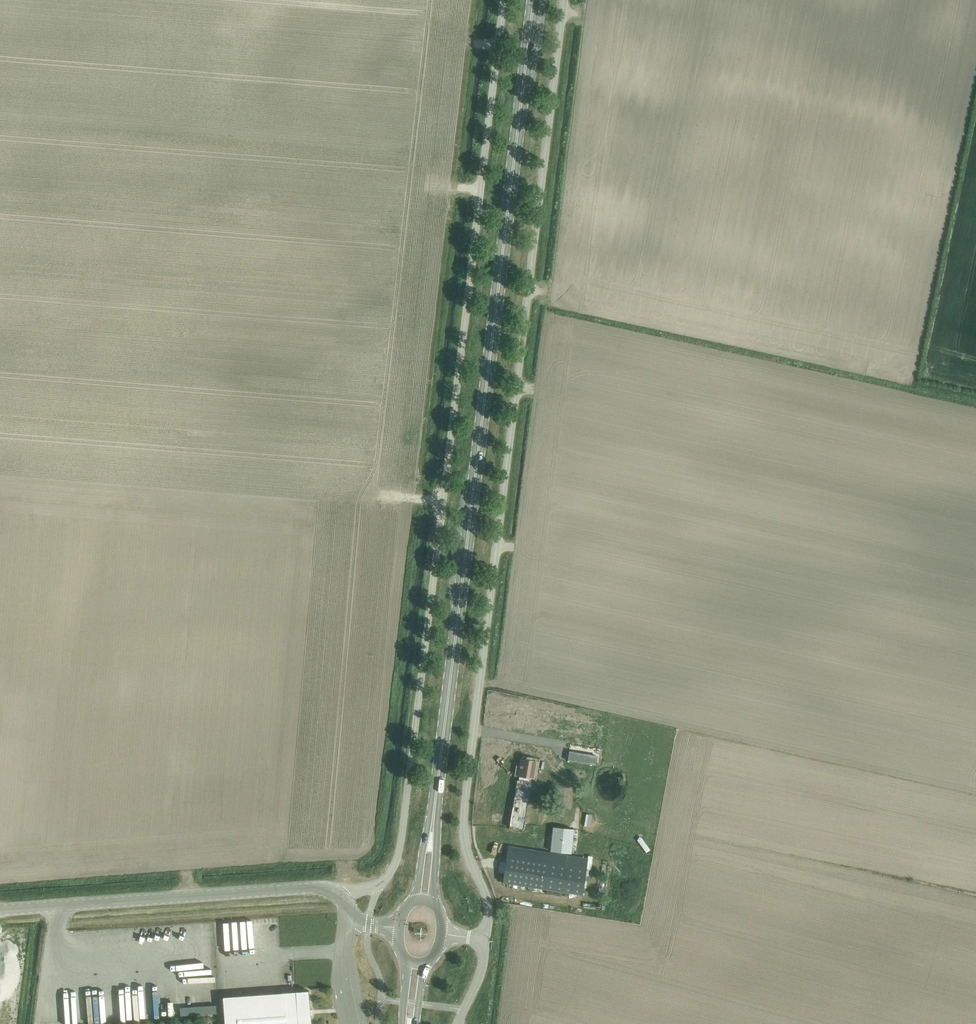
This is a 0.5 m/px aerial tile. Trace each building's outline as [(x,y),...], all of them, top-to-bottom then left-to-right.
[(567,760),(596,764),(597,755),(569,751),(567,760)] [(521,766),(519,783),(536,787),(538,770),(521,766)] [(559,772),(557,785),(582,790),(585,777),(559,772)] [(512,825),(527,828),(534,791),(519,787),(512,825)] [(571,853),(573,829),(553,827),(550,851),(571,853)] [(508,848),(503,882),(562,891),(582,894),(586,868),(587,861),(518,850),(508,848)] [(602,866),(601,879),(610,880),(611,866),(602,866)] [(607,899),(608,882),(601,881),(600,898),(607,899)] [(235,996),(237,1023),(311,1023),(310,1015),(312,1015),(311,1009),(310,1009),(308,991),(235,996)] [(189,1005),(191,1017),(202,1015),(200,1003),(189,1005)]
